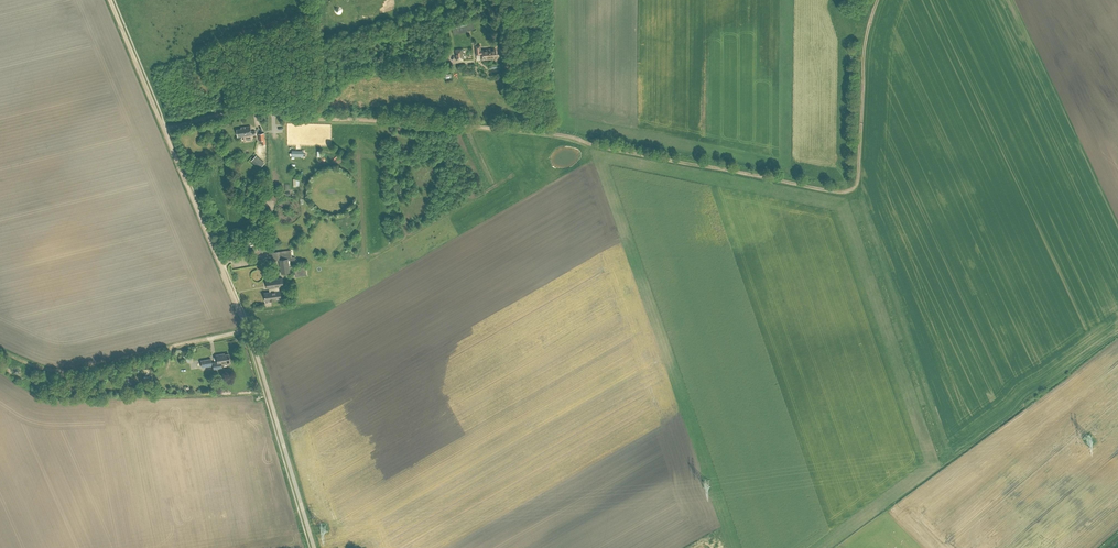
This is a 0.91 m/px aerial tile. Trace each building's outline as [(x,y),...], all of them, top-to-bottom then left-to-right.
[(468,30),(466,23),(455,26),(456,27),(457,33),(468,30)] [(462,47),(455,48),(456,59),(463,59),(462,47)] [(476,47),(477,54),(481,54),(481,60),(497,58),(496,48),(481,50),(481,47),(476,47)] [(241,128),(236,129),(237,137),(256,135),(255,130),(251,131),(251,125),(241,127),(241,128)] [(264,163),(256,156),(252,161),(260,168),(264,163)] [(291,250),(269,253),(270,256),(280,255),(281,259),(280,260),(282,273),(290,272),(289,267),(292,266),(292,264),(293,262),(295,262),(296,260),(296,258),(294,256),(292,257),(291,250)] [(283,277),(267,280),(268,288),(270,287),(270,291),(265,292),(266,301),(283,298),(281,290),(279,290),(279,286),(284,285),(283,277)] [(215,355),(217,362),(212,363),(213,369),(221,367),(221,364),(230,362),(228,354),(224,354),(224,353),(215,355)] [(200,360),(201,367),(212,365),(210,358),(200,360)] [(119,383),(116,389),(127,393),(133,379),(126,376),(126,378),(120,375),(119,378),(125,380),(123,385),(119,383)]
